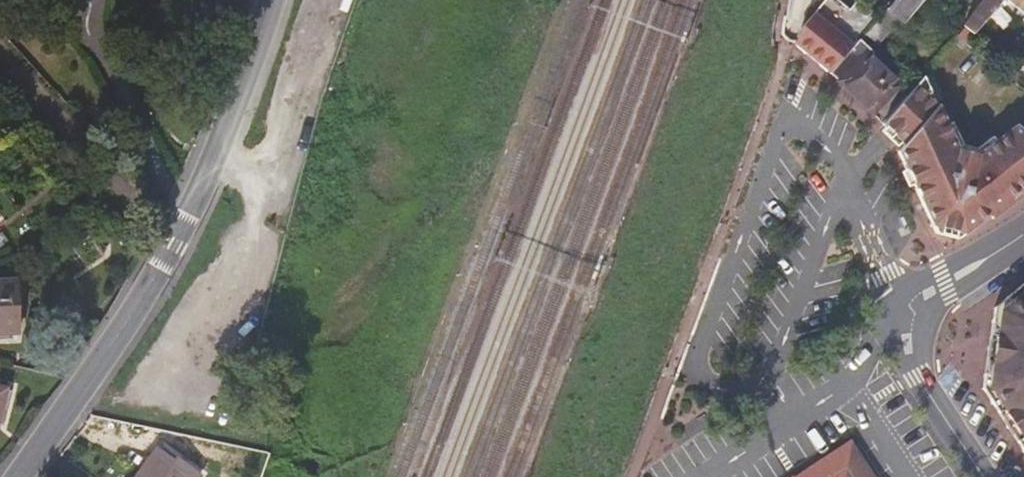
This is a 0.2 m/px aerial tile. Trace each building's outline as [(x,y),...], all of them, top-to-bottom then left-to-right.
[(836,0),(827,0),(818,11),(806,26),(800,41),(833,70),(836,70),(859,42),(865,35),(882,15),(868,3),(856,17),(836,0)] [(885,10),(902,22),(920,0),(894,0),(885,10)] [(965,26),(973,34),(999,3),(1002,0),(984,0),(965,26)] [(999,3),(1007,8),(1012,2),(1023,12),(1023,0),(1002,0),(999,3)] [(885,10),(882,15),(865,35),(859,42),(836,70),(862,98),(883,120),(887,124),(922,81),(877,45),(895,24),(898,27),(902,22),(885,10)] [(913,150),(907,155),(914,170),(920,186),(934,220),(968,230),(991,213),(1012,197),(1023,188),(1023,87),(959,34),(928,73),(922,81),(887,124),(890,128),(907,144),(913,150)] [(887,132),(903,147),(907,144),(890,128),(887,132)] [(920,186),(914,170),(908,173),(914,189),(920,186)] [(16,334),(14,281),(0,282),(0,334),(16,334)] [(1000,301),(995,363),(993,389),(1023,445),(1023,446),(1023,281),(1000,301)] [(790,476),(827,476),(848,464),(856,476),(880,476),(854,436),(790,476)] [(127,476),(178,476),(181,473),(172,467),(175,463),(168,457),(165,462),(147,449),(127,476)] [(848,464),(827,476),(856,476),(848,464)]
